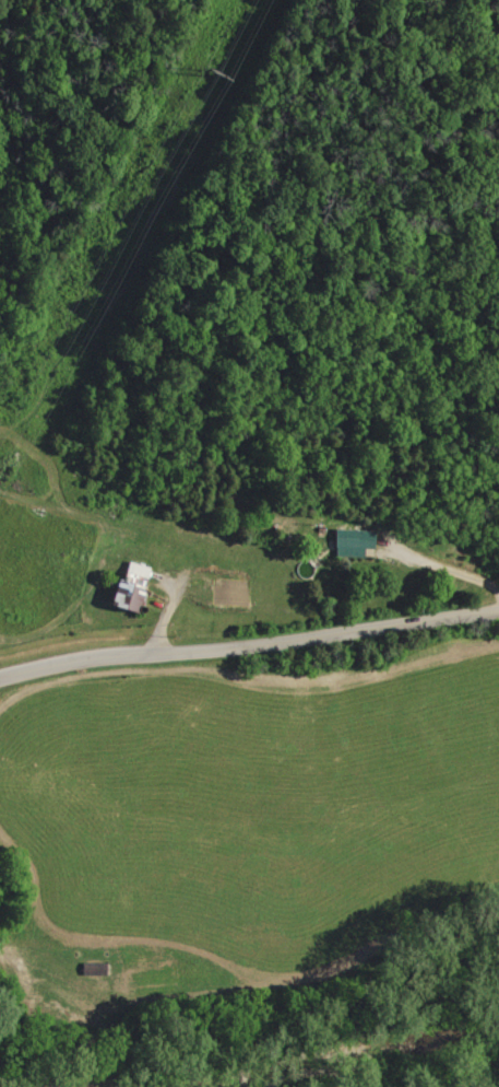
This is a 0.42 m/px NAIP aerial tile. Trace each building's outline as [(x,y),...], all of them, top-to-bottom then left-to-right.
[(363,558),(364,549),(373,549),(374,531),(333,530),(332,557),(363,558)] [(129,616),(146,567),(126,561),(118,582),(110,579),(101,606),(129,616)]
